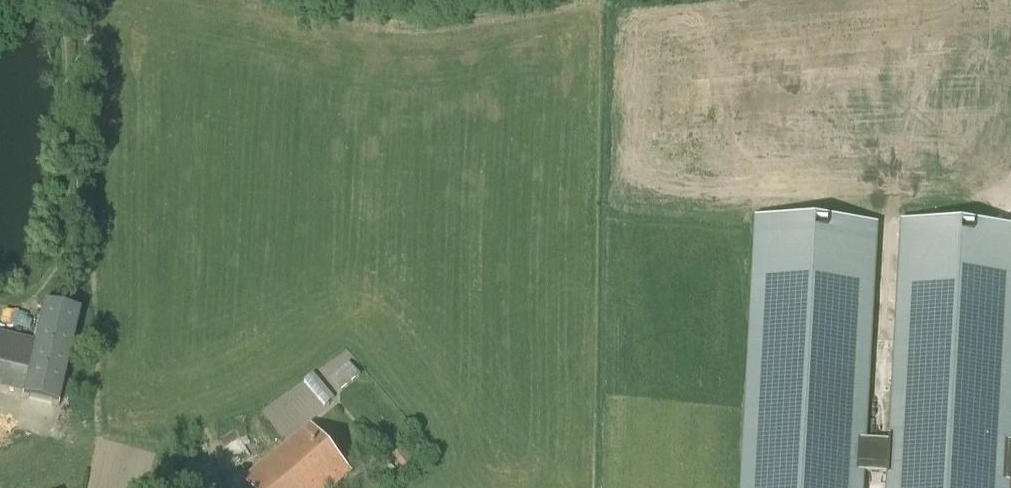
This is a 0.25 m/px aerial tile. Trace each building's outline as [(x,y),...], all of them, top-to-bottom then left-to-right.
[(755,217),(740,487),(865,487),(865,472),(887,473),(889,441),(867,440),(879,224),(755,217)] [(901,221),(889,441),(887,473),(886,487),(1010,487),(1010,480),(1010,227),(901,221)] [(26,392),(25,397),(58,404),(78,314),(45,305),(38,341),(0,333),(0,386),(26,392)] [(342,392),(361,376),(349,362),(330,378),(342,392)] [(352,475),(311,424),(243,479),(251,487),(336,487),(352,475)] [(416,464),(403,447),(393,455),(407,472),(416,464)]
